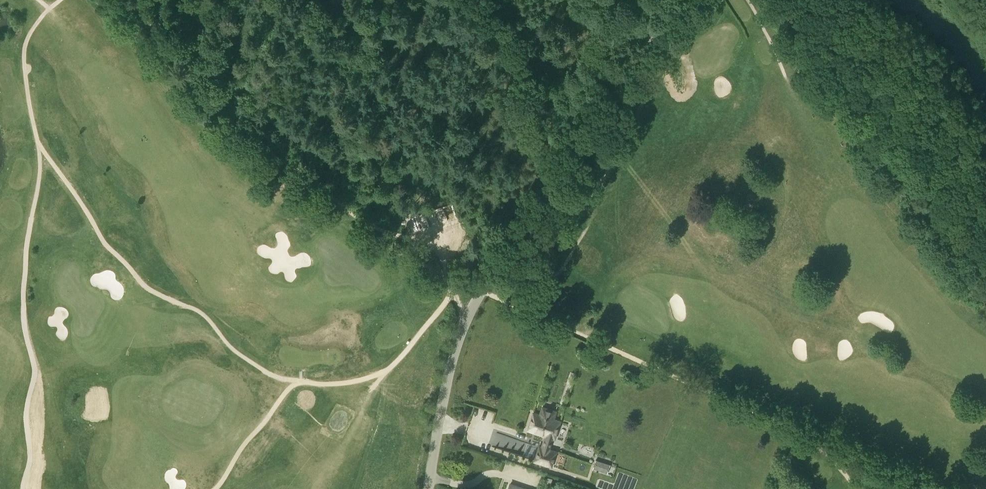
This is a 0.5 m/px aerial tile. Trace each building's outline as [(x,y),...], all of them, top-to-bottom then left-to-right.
[(429,211),(435,229),(459,221),(453,203),(429,211)] [(553,419),(554,414),(542,410),(540,415),(533,413),(528,430),(545,435),(542,447),(539,446),(534,461),(553,467),(557,452),(549,449),(552,438),(555,438),(560,421),(553,419)] [(610,465),(596,460),(593,469),(607,473),(610,465)]
